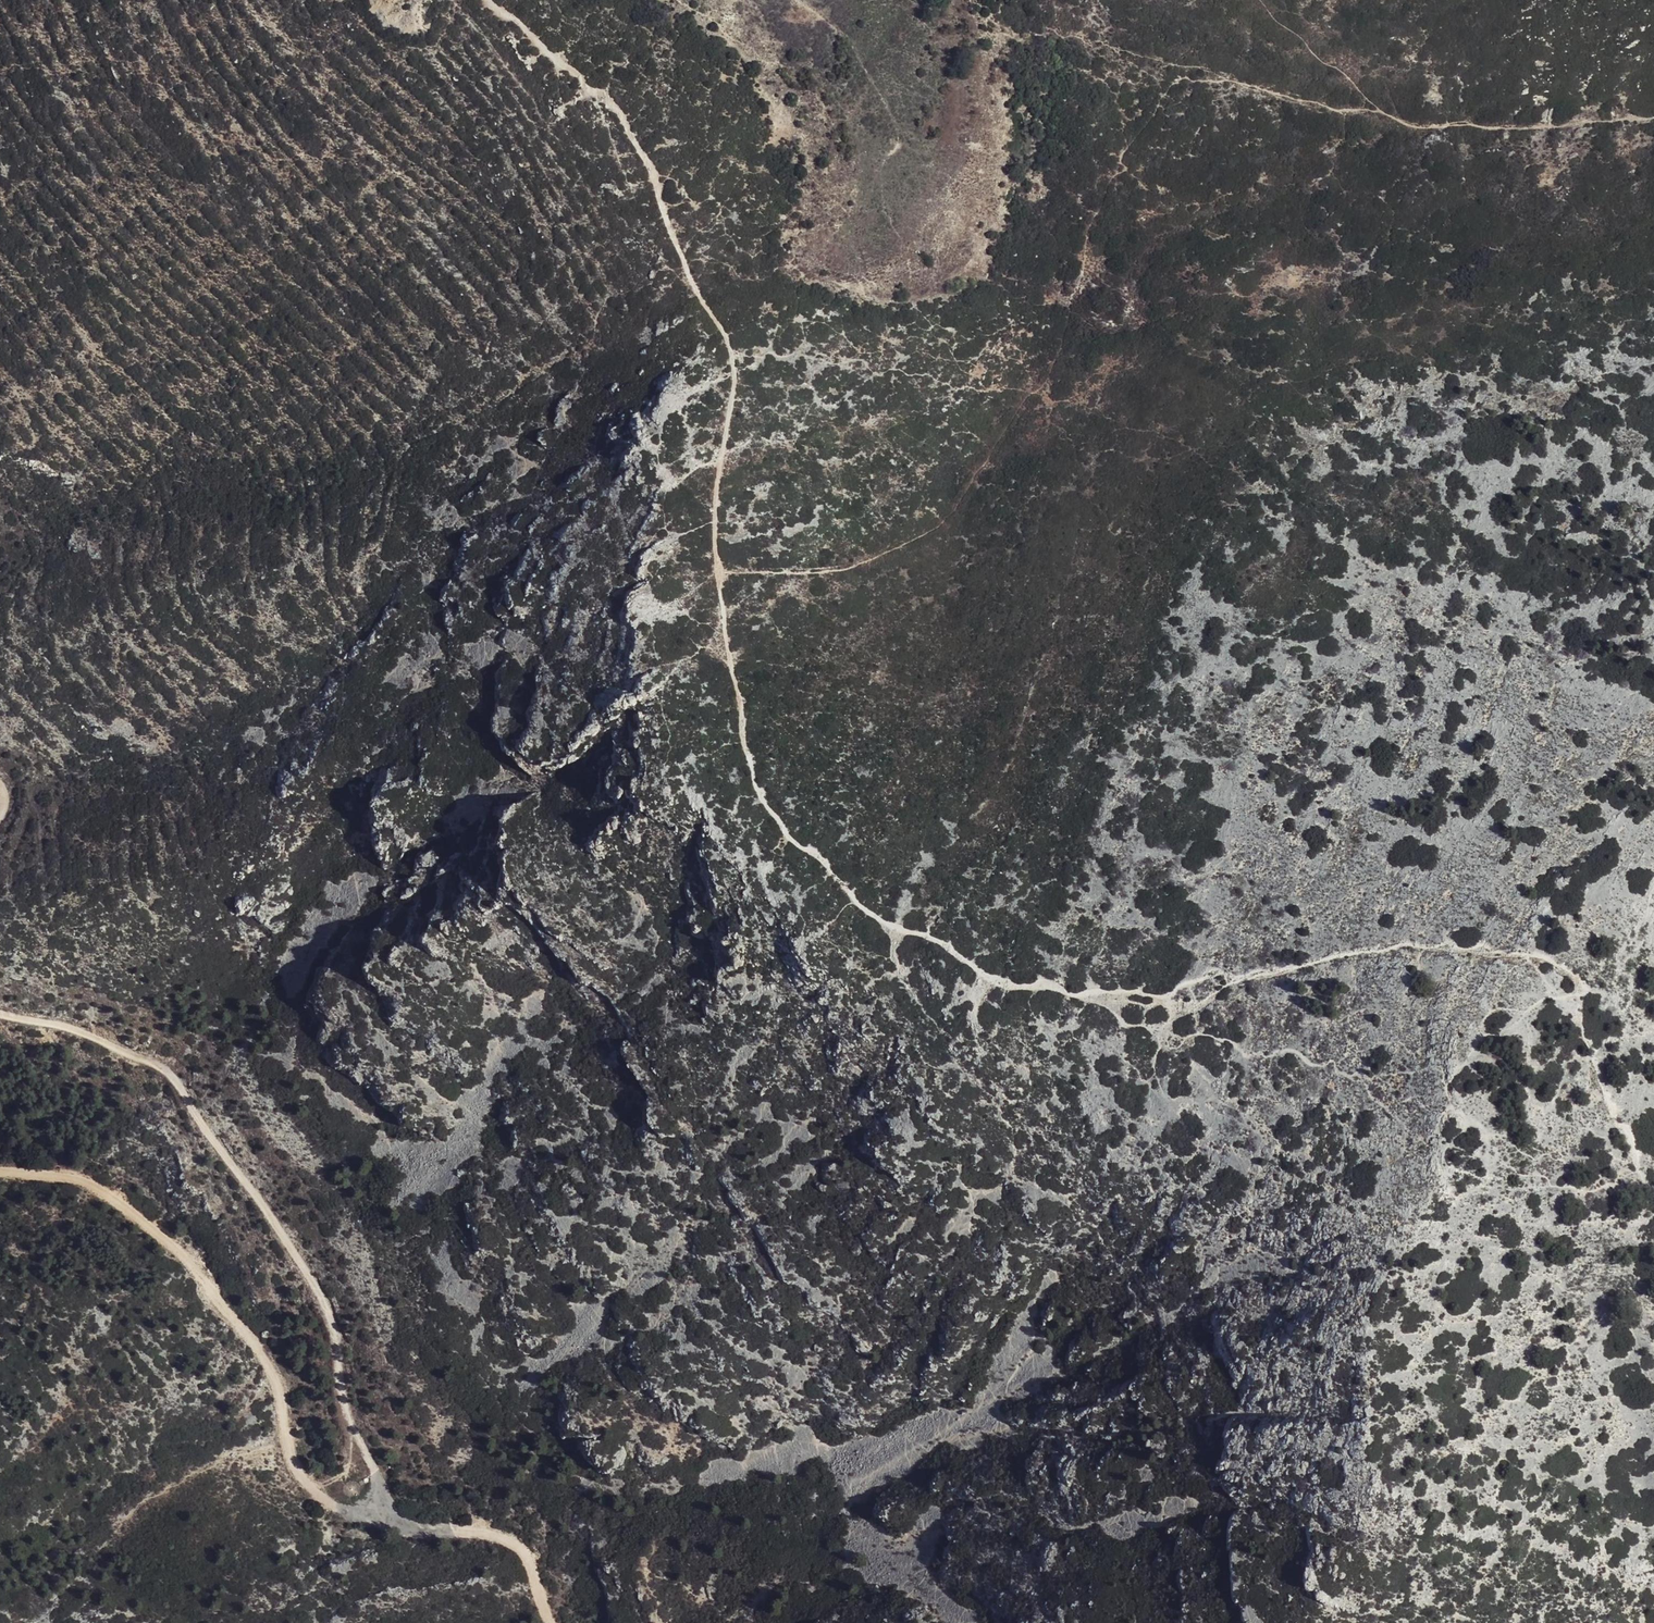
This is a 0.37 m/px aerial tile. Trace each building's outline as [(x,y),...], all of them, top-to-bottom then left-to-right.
[(360,1492),(361,1489),(360,1486),(359,1483),(356,1482),(353,1481),(351,1480),(348,1481),(345,1483),(344,1486),(343,1488),(343,1491),(344,1494),(346,1496),(349,1498),(352,1498),(355,1498),(357,1496),(359,1494),(360,1492)]
